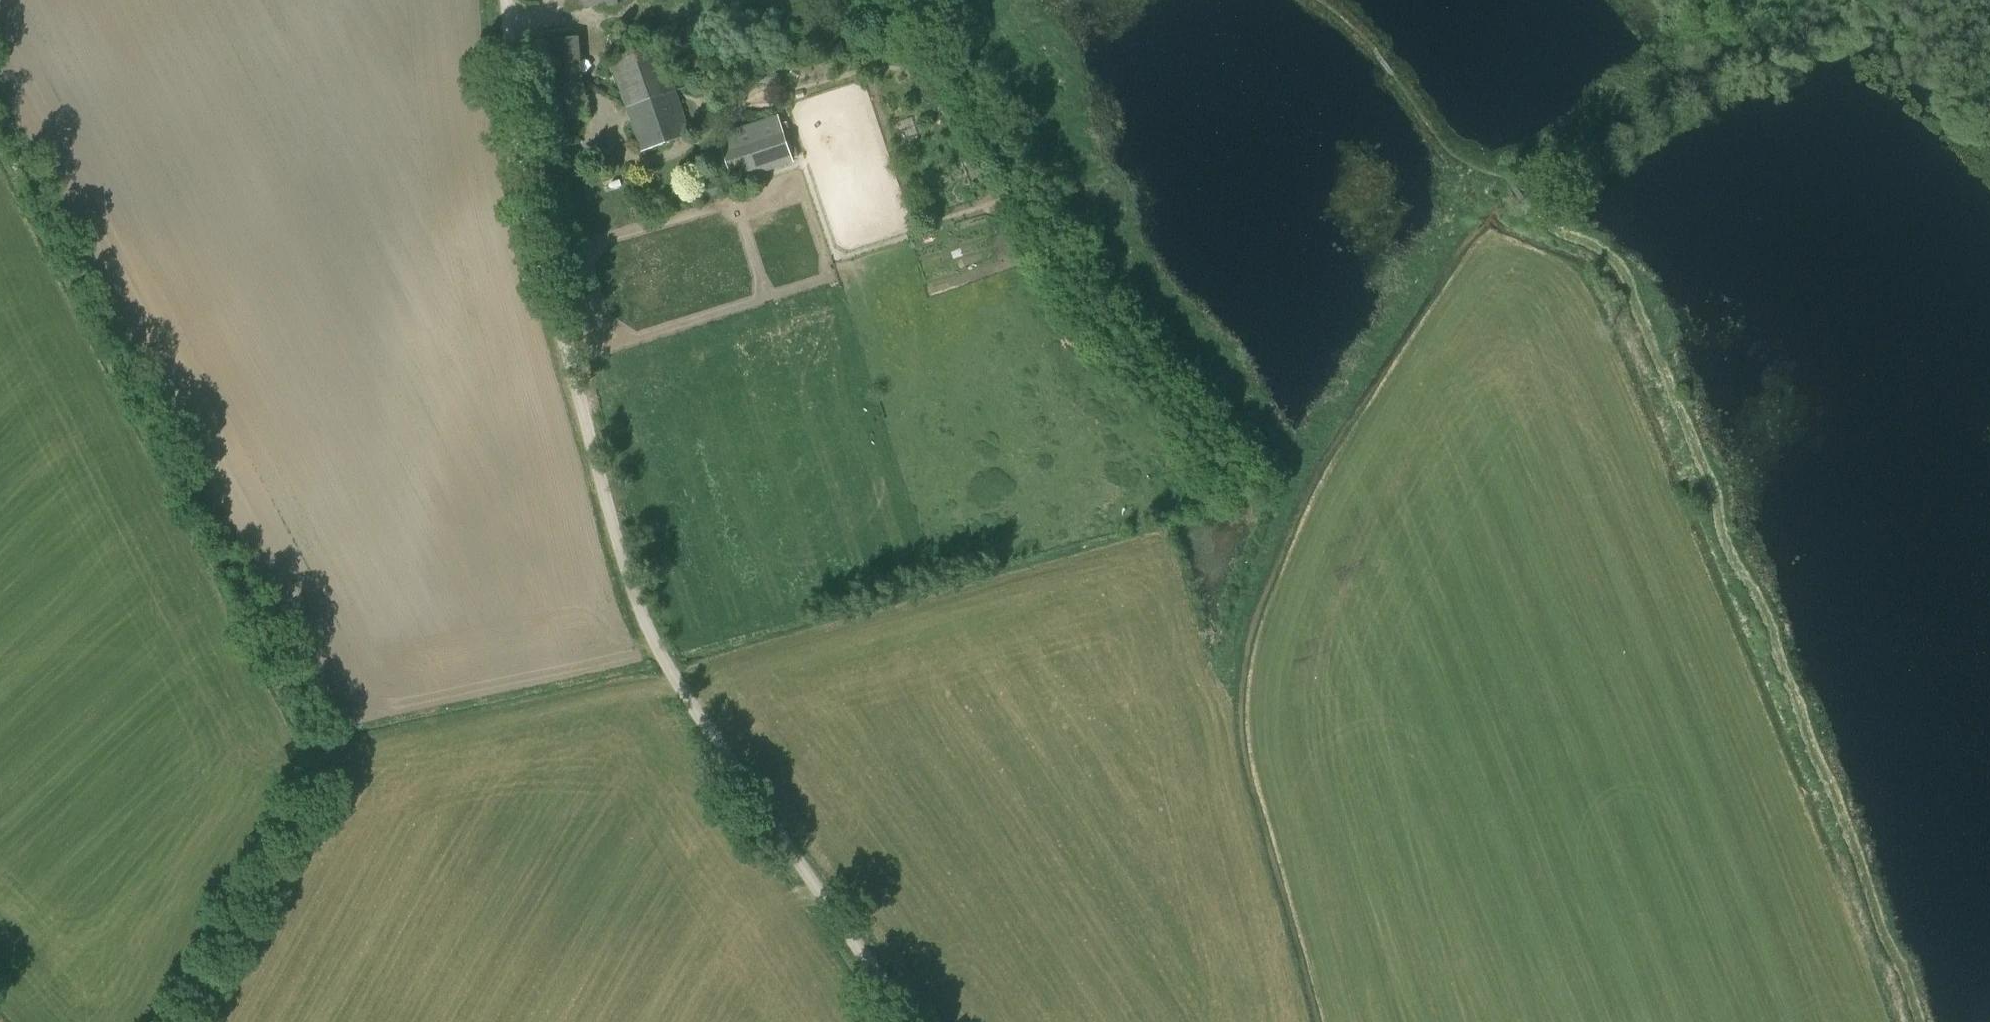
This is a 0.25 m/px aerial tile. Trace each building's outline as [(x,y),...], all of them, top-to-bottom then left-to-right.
[(677,0),(568,0),(569,10),(677,0)] [(543,122),(588,119),(581,37),(537,40),(543,122)] [(628,109),(676,91),(661,47),(613,64),(628,109)] [(628,109),(643,152),(692,135),(676,91),(628,109)] [(781,124),(781,122),(759,130),(756,123),(717,136),(733,182),(793,161),(787,141),(792,139),(786,122),(781,124)]
